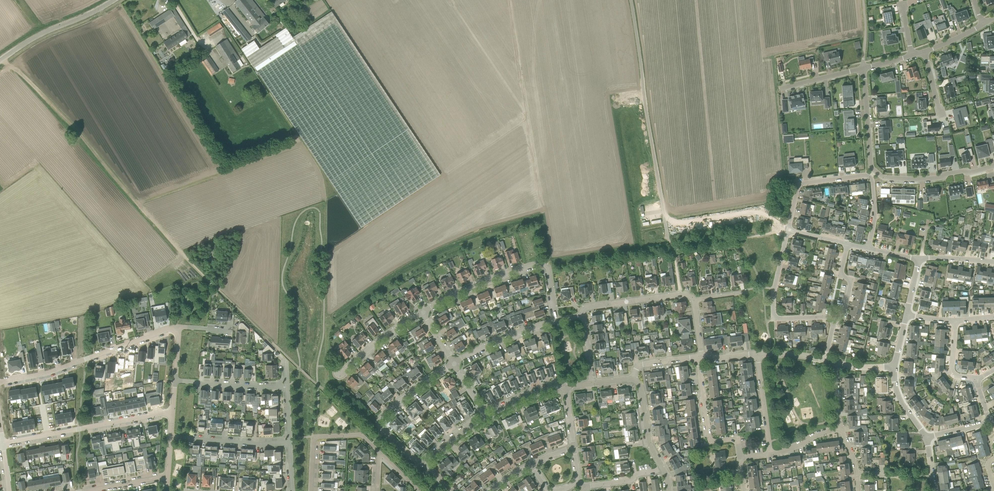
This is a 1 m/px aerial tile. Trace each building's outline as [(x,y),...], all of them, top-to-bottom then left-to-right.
[(258,33),(269,24),(263,17),(265,17),(252,0),(238,0),(235,2),(254,25),(252,26),(258,33)] [(882,9),(885,24),(894,23),(891,7),(882,9)] [(247,42),(251,38),(227,8),(223,12),(247,42)] [(955,13),(950,14),(953,21),(957,19),(958,22),(969,18),(968,14),(969,14),(968,11),(967,11),(967,10),(956,14),(955,13)] [(361,227),(440,175),(409,128),(332,11),(293,38),(295,41),(254,68),(329,180),(330,179),(361,227)] [(915,28),(920,40),(924,38),(927,37),(927,36),(925,30),(933,27),(928,13),(923,14),(927,24),(915,28)] [(154,29),(161,25),(156,19),(150,23),(154,29)] [(934,20),(938,32),(949,28),(946,20),(940,22),(939,19),(934,20)] [(223,28),(220,23),(207,31),(210,36),(223,28)] [(169,49),(191,35),(185,25),(181,27),(183,31),(164,43),(169,49)] [(247,57),(254,68),(295,41),(293,38),(286,28),(275,35),(277,37),(260,48),(254,41),(242,49),(247,57)] [(883,36),(883,38),(887,37),(888,45),(899,43),(899,42),(899,41),(899,38),(898,38),(898,37),(896,38),(896,35),(891,36),(890,30),(882,32),(883,33),(883,36)] [(992,48),(993,48),(993,36),(990,37),(990,33),(983,34),(985,43),(988,43),(988,49),(992,48)] [(227,39),(216,46),(233,72),(240,67),(237,61),(240,59),(227,39)] [(839,52),(832,54),(832,51),(824,53),(826,62),(830,61),(831,63),(835,62),(835,63),(838,62),(837,62),(841,61),(839,52)] [(944,55),(939,57),(941,63),(939,64),(941,68),(945,66),(954,63),(957,61),(955,56),(952,58),(950,54),(944,56),(944,55)] [(981,62),(989,62),(989,68),(993,68),(993,56),(981,56),(981,62)] [(218,71),(209,57),(202,61),(212,75),(218,71)] [(811,63),(814,62),(813,57),(809,58),(809,59),(799,62),(801,69),(808,68),(808,69),(812,68),(811,63)] [(909,71),(906,72),(907,75),(910,74),(911,78),(917,77),(917,80),(920,79),(919,73),(917,73),(916,66),(908,68),(909,71)] [(881,75),(883,82),(882,82),(883,82),(894,79),(895,82),(898,81),(897,75),(893,76),(893,72),(892,72),(888,73),(885,74),(881,75)] [(981,80),(986,80),(986,84),(989,84),(989,92),(993,92),(993,81),(991,81),(991,80),(992,80),(992,75),(981,75),(981,80)] [(955,96),(953,87),(956,87),(955,80),(949,82),(950,85),(945,87),(947,98),(955,96)] [(853,85),(842,86),(844,107),(848,107),(847,101),(852,101),(852,96),(853,95),(853,85)] [(826,108),(830,108),(829,97),(825,98),(823,98),(822,91),(811,92),(811,93),(810,93),(810,96),(811,96),(811,101),(821,100),(821,104),(826,104),(826,108)] [(922,93),(916,93),(917,103),(919,103),(919,109),(926,109),(926,104),(926,103),(926,98),(923,99),(922,93)] [(805,105),(803,96),(803,94),(789,97),(790,101),(788,102),(788,105),(783,105),(784,112),(789,111),(789,108),(791,108),(805,105)] [(877,107),(877,110),(878,110),(878,112),(887,111),(886,104),(885,97),(877,98),(878,102),(877,102),(877,103),(878,103),(878,104),(878,105),(877,105),(877,107)] [(966,107),(955,109),(956,113),(954,113),(955,117),(954,117),(957,128),(966,126),(963,117),(968,116),(966,107)] [(854,121),(855,121),(855,115),(845,116),(845,123),(844,123),(845,137),(851,136),(851,135),(857,135),(856,129),(855,129),(854,121)] [(892,127),(892,120),(881,121),(882,127),(879,127),(880,141),(889,140),(889,133),(892,133),(892,127)] [(939,131),(939,124),(931,125),(931,121),(927,122),(924,122),(923,122),(924,128),(928,128),(929,132),(939,131)] [(976,146),(979,158),(983,157),(983,158),(986,157),(986,156),(990,155),(989,153),(993,151),(993,145),(992,138),(986,140),(986,143),(976,146)] [(971,148),(964,150),(965,154),(961,155),(964,163),(971,161),(970,156),(973,155),(971,148)] [(904,160),(903,151),(898,151),(898,154),(892,154),(892,151),(889,152),(886,155),(887,167),(891,166),(892,167),(892,166),(894,166),(894,167),(895,167),(895,166),(899,166),(899,160),(904,160)] [(934,162),(933,154),(928,155),(929,159),(926,160),(926,159),(919,159),(919,156),(914,156),(914,160),(912,160),(913,169),(926,167),(926,163),(929,162),(929,163),(934,162)] [(950,154),(940,155),(941,167),(946,166),(949,166),(952,166),(951,156),(950,154)] [(849,167),(851,166),(856,166),(856,165),(857,165),(856,161),(855,161),(855,158),(855,157),(845,159),(845,156),(844,156),(845,156),(839,157),(838,157),(839,157),(840,164),(839,164),(839,165),(840,165),(844,164),(844,167),(845,167),(849,167)] [(795,164),(790,164),(790,173),(803,172),(802,164),(807,163),(808,163),(809,163),(809,158),(802,158),(802,157),(794,158),(794,159),(795,164)] [(981,182),(981,181),(976,182),(978,190),(989,188),(989,189),(993,188),(993,184),(989,185),(988,180),(981,182)] [(863,192),(866,192),(865,183),(862,183),(862,182),(856,183),(857,191),(862,191),(863,192)] [(877,183),(878,200),(887,199),(886,182),(877,183)] [(851,185),(848,185),(849,194),(852,194),(852,192),(857,191),(856,183),(850,183),(851,185)] [(845,184),(839,185),(840,194),(845,193),(846,196),(849,195),(849,194),(848,185),(845,186),(845,184)] [(833,187),(831,187),(832,196),(835,196),(835,195),(840,194),(839,185),(833,186),(833,187)] [(950,196),(964,194),(963,193),(966,193),(967,198),(972,197),(971,188),(966,189),(966,190),(963,190),(962,185),(949,187),(950,196)] [(823,191),(822,191),(822,187),(813,188),(813,194),(810,195),(809,197),(804,196),(803,199),(812,201),(813,197),(823,196),(822,193),(823,193),(823,191)] [(922,195),(923,203),(927,202),(927,197),(939,196),(938,188),(925,190),(925,195),(922,195)] [(892,194),(891,194),(892,194),(892,197),(896,198),(896,199),(901,199),(901,201),(906,201),(906,200),(911,200),(911,195),(916,195),(915,195),(915,190),(905,189),(905,190),(902,190),(902,189),(892,189),(892,194)] [(868,204),(868,201),(860,200),(859,203),(856,202),(855,207),(859,208),(861,209),(868,210),(869,204),(868,204)] [(810,208),(811,205),(802,203),(800,210),(802,210),(801,214),(810,216),(812,209),(810,208)] [(856,222),(865,224),(866,221),(867,222),(869,216),(860,214),(859,219),(852,218),(851,221),(855,222),(856,222)] [(810,218),(801,216),(800,219),(798,219),(797,226),(806,228),(807,229),(809,230),(811,229),(811,227),(810,225),(808,225),(810,218)] [(824,231),(830,232),(832,224),(832,225),(832,224),(827,222),(827,219),(824,218),(824,219),(822,226),(822,229),(825,230),(824,231)] [(838,222),(837,226),(835,234),(836,234),(841,235),(841,234),(844,234),(846,225),(843,225),(843,223),(843,222),(839,221),(838,222)] [(857,226),(856,231),(865,233),(866,227),(865,227),(865,224),(856,222),(855,225),(857,226)] [(887,226),(878,224),(877,232),(883,233),(882,238),(891,241),(893,232),(886,231),(887,226)] [(853,236),(853,239),(862,241),(862,238),(864,239),(865,233),(856,231),(855,236),(853,236)] [(903,243),(906,244),(911,245),(912,242),(914,241),(915,236),(905,234),(905,236),(898,234),(896,240),(904,242),(903,243)] [(981,239),(979,251),(986,252),(987,246),(990,247),(991,241),(985,240),(986,235),(982,234),(981,239)] [(959,250),(961,238),(958,238),(957,241),(953,241),(954,237),(951,236),(951,240),(950,240),(950,245),(953,246),(952,249),(959,250)] [(964,239),(961,238),(959,250),(966,252),(967,243),(963,242),(964,239)] [(972,250),(979,251),(981,239),(978,238),(978,241),(977,242),(974,241),(974,239),(971,238),(970,245),(973,245),(972,250)] [(794,239),(792,249),(800,251),(803,241),(794,239)] [(932,248),(939,250),(941,240),(938,239),(938,241),(930,239),(929,244),(933,245),(932,248)] [(944,240),(941,240),(939,250),(946,251),(947,245),(950,245),(950,240),(948,240),(948,242),(943,242),(944,240)] [(513,253),(512,250),(505,252),(508,260),(511,259),(513,263),(520,261),(517,252),(513,253)] [(852,262),(857,263),(859,254),(854,253),(853,254),(851,254),(848,265),(851,266),(852,262)] [(865,256),(859,254),(857,263),(861,264),(861,267),(865,268),(867,258),(865,257),(865,256)] [(485,257),(486,259),(487,261),(491,260),(492,263),(493,266),(494,266),(495,269),(501,267),(501,266),(504,265),(501,257),(498,258),(498,257),(494,259),(493,255),(485,257)] [(790,256),(788,265),(797,267),(799,258),(790,256)] [(876,258),(870,257),(870,258),(867,258),(865,268),(868,269),(869,266),(874,267),(876,258)] [(882,259),(876,258),(874,267),(879,268),(879,270),(882,270),(884,271),(886,262),(881,261),(882,259)] [(483,270),(487,269),(483,260),(479,262),(480,263),(473,266),(476,271),(474,272),(476,275),(477,274),(477,276),(484,273),(483,270)] [(835,268),(835,265),(822,262),(819,261),(819,264),(825,265),(824,268),(832,270),(832,267),(835,268)] [(906,265),(897,263),(895,269),(896,269),(894,277),(904,279),(905,274),(904,274),(906,265)] [(925,275),(933,277),(937,277),(938,272),(936,272),(937,267),(930,265),(929,269),(927,268),(925,275)] [(958,270),(954,269),(953,278),(958,280),(961,267),(958,266),(958,270)] [(973,281),(975,281),(976,279),(982,280),(983,271),(980,270),(981,267),(978,266),(976,275),(974,275),(973,281)] [(969,272),(966,271),(964,281),(970,282),(972,269),(970,268),(969,272)] [(987,272),(983,271),(982,280),(987,281),(990,268),(987,268),(987,272)] [(466,278),(470,276),(467,269),(459,272),(460,273),(456,274),(459,280),(459,279),(461,283),(467,280),(466,278)] [(652,288),(658,287),(656,277),(652,277),(652,274),(646,275),(646,278),(647,287),(652,287),(652,288)] [(795,276),(786,274),(784,283),(791,284),(790,287),(796,288),(796,285),(793,285),(795,276)] [(530,277),(530,278),(529,278),(529,280),(526,280),(528,287),(529,289),(529,290),(535,288),(534,285),(538,284),(536,280),(538,279),(537,275),(529,277),(530,277)] [(674,275),(670,276),(666,277),(661,277),(663,286),(671,285),(671,280),(674,279),(674,275)] [(719,288),(721,288),(727,287),(726,278),(722,279),(722,275),(717,275),(718,277),(714,278),(716,286),(719,285),(719,288)] [(738,284),(743,283),(742,276),(737,277),(737,275),(731,275),(732,286),(739,285),(738,284)] [(932,281),(933,277),(925,275),(924,281),(926,282),(925,285),(926,285),(925,287),(931,288),(931,286),(933,287),(934,282),(932,281)] [(452,287),(451,285),(455,283),(451,276),(447,278),(447,277),(440,280),(445,290),(452,287)] [(696,285),(695,276),(689,277),(683,278),(683,284),(690,284),(691,286),(696,285)] [(631,281),(632,286),(633,286),(633,290),(640,289),(639,286),(643,286),(641,277),(635,278),(636,280),(631,281)] [(517,281),(519,289),(520,293),(525,291),(526,290),(525,288),(528,287),(526,280),(523,281),(522,279),(523,279),(522,279),(517,281)] [(607,280),(601,281),(600,282),(599,282),(599,283),(599,284),(600,293),(603,293),(604,293),(604,294),(605,294),(612,293),(611,283),(607,283),(607,280)] [(701,281),(702,290),(710,289),(710,288),(714,287),(713,280),(701,281)] [(519,289),(517,281),(511,283),(512,285),(509,286),(511,292),(519,289)] [(621,292),(628,291),(627,281),(619,282),(620,283),(616,283),(617,291),(621,290),(621,292)] [(436,295),(435,294),(434,292),(438,290),(434,282),(428,285),(429,287),(424,290),(429,299),(436,295)] [(892,297),(898,298),(900,291),(902,284),(894,282),(891,292),(893,293),(892,297)] [(579,288),(580,292),(583,292),(584,297),(590,296),(590,293),(594,292),(592,283),(586,284),(586,287),(579,288)] [(505,284),(499,287),(502,295),(511,292),(509,286),(506,287),(505,285),(505,284)] [(499,287),(494,289),(495,291),(492,292),(494,298),(502,295),(499,287)] [(570,296),(575,295),(573,287),(568,287),(569,289),(567,291),(561,292),(562,297),(561,299),(564,301),(566,300),(570,299),(570,296)] [(924,297),(931,298),(933,299),(935,289),(931,288),(925,287),(924,290),(922,290),(921,296),(924,297)] [(418,298),(417,296),(420,294),(416,288),(413,289),(407,292),(408,293),(405,294),(409,300),(412,299),(413,301),(414,300),(415,301),(416,300),(417,299),(417,298),(418,298)] [(488,291),(482,293),(486,301),(489,300),(490,302),(495,300),(494,298),(492,292),(489,293),(488,291)] [(487,304),(486,301),(482,293),(477,295),(477,296),(478,298),(475,299),(479,308),(487,304)] [(471,298),(465,300),(469,308),(470,310),(473,309),(474,310),(479,308),(475,299),(472,300),(471,298)] [(537,309),(539,308),(538,305),(544,304),(542,298),(532,301),(533,304),(531,305),(533,310),(537,309)] [(791,298),(783,299),(783,304),(783,307),(784,307),(785,312),(791,311),(791,306),(792,306),(791,298)] [(897,308),(898,305),(892,303),(892,300),(886,298),(884,305),(886,309),(887,309),(886,313),(895,314),(896,308),(897,308)] [(924,299),(920,299),(919,303),(920,303),(919,309),(928,311),(930,304),(931,305),(932,301),(930,301),(924,299)] [(461,312),(469,308),(465,300),(460,303),(461,305),(458,306),(461,312)] [(401,303),(400,303),(397,305),(395,301),(390,305),(392,308),(393,307),(397,313),(397,312),(400,316),(406,312),(405,311),(408,310),(403,302),(401,303)] [(686,305),(687,305),(686,302),(686,301),(677,303),(678,307),(675,307),(676,314),(686,312),(685,309),(687,309),(686,305)] [(707,309),(708,312),(715,311),(715,306),(712,307),(712,301),(704,302),(704,307),(703,307),(704,310),(707,309)] [(665,314),(664,307),(661,307),(660,305),(657,305),(657,306),(654,306),(655,316),(665,314)] [(167,320),(165,309),(155,310),(154,306),(151,307),(153,317),(155,317),(156,322),(160,321),(161,322),(163,321),(167,320)] [(647,309),(644,310),(645,317),(655,316),(654,306),(653,306),(650,307),(650,306),(647,307),(647,309)] [(538,311),(537,309),(533,310),(528,312),(524,313),(526,319),(535,316),(536,318),(539,317),(539,318),(542,317),(542,316),(545,315),(543,310),(538,311)] [(637,309),(631,310),(632,318),(635,318),(636,321),(638,321),(639,328),(639,329),(644,329),(643,327),(641,313),(638,313),(637,309)] [(226,310),(225,311),(219,311),(218,310),(215,312),(216,314),(216,321),(227,322),(227,320),(231,320),(231,313),(228,313),(228,312),(226,310)] [(449,314),(446,310),(438,314),(440,318),(438,319),(441,325),(449,321),(447,318),(449,314)] [(526,320),(526,319),(524,313),(523,310),(514,313),(519,326),(521,325),(520,324),(524,323),(523,321),(526,320)] [(615,313),(616,322),(622,321),(623,325),(628,324),(627,318),(624,318),(623,311),(615,313)] [(150,321),(148,312),(141,314),(140,319),(136,320),(137,329),(145,327),(144,322),(150,321)] [(391,320),(394,319),(390,312),(387,313),(380,318),(385,326),(392,321),(391,320)] [(517,326),(519,326),(514,313),(514,312),(510,313),(510,314),(506,315),(506,316),(509,325),(512,324),(513,326),(516,325),(517,326)] [(717,313),(709,314),(709,317),(705,318),(705,322),(707,322),(708,326),(717,325),(716,321),(718,321),(717,313)] [(595,321),(596,325),(602,324),(601,315),(597,315),(597,314),(593,314),(592,314),(593,322),(594,322),(595,321)] [(504,330),(507,328),(506,326),(509,325),(506,316),(500,318),(501,321),(498,322),(502,332),(504,331),(504,330)] [(687,320),(686,317),(676,318),(676,322),(679,323),(680,327),(691,325),(690,322),(689,319),(687,320)] [(370,332),(373,335),(379,331),(375,326),(378,324),(373,318),(367,322),(370,326),(367,328),(368,329),(367,330),(369,333),(370,332)] [(457,328),(456,327),(456,326),(461,323),(459,319),(445,327),(448,331),(447,332),(446,333),(450,339),(457,334),(455,331),(457,328)] [(500,333),(502,332),(498,322),(492,325),(491,321),(489,322),(490,326),(492,330),(495,329),(496,333),(500,331),(500,333)] [(879,326),(880,326),(879,331),(882,332),(881,336),(889,338),(892,328),(886,327),(887,322),(881,321),(879,326)] [(122,322),(115,323),(115,324),(117,331),(116,331),(117,332),(118,331),(118,335),(124,334),(123,329),(126,329),(126,330),(130,329),(131,329),(129,322),(125,323),(125,322),(123,322),(122,322)] [(249,329),(244,324),(243,323),(242,323),(241,323),(240,323),(239,324),(239,325),(238,331),(237,331),(236,343),(245,344),(246,332),(249,332),(249,329)] [(491,335),(487,327),(488,327),(486,323),(480,326),(482,329),(486,339),(488,338),(487,337),(491,335)] [(603,327),(602,324),(596,325),(594,325),(593,325),(594,331),(595,331),(597,331),(597,334),(604,333),(607,332),(606,328),(604,327),(603,327)] [(808,327),(809,338),(812,337),(818,337),(817,334),(817,324),(814,324),(814,325),(811,326),(812,327),(808,327)] [(817,324),(817,334),(823,333),(823,335),(826,335),(826,329),(823,329),(823,325),(820,325),(820,324),(817,324)] [(691,325),(680,327),(680,330),(678,332),(678,336),(682,335),(682,339),(690,338),(689,334),(688,331),(691,331),(691,328),(691,325)] [(783,335),(783,325),(780,325),(780,327),(777,327),(777,331),(774,331),(775,337),(778,337),(778,335),(783,335)] [(786,325),(783,325),(783,335),(789,335),(789,338),(792,338),(792,332),(789,332),(789,326),(786,327),(786,325)] [(949,329),(943,329),(943,326),(937,325),(937,329),(936,328),(936,335),(945,335),(945,332),(949,332),(949,329)] [(422,328),(422,329),(421,329),(419,326),(410,331),(413,336),(417,336),(419,339),(426,334),(422,328)] [(801,339),(800,336),(800,326),(797,326),(797,328),(794,328),(795,332),(792,332),(792,338),(795,338),(795,339),(801,339)] [(800,326),(800,336),(803,336),(803,338),(809,338),(808,327),(806,327),(803,327),(803,326),(800,326)] [(112,334),(111,327),(104,328),(105,332),(98,334),(99,342),(103,341),(103,342),(106,341),(110,340),(109,335),(112,334)] [(479,337),(480,340),(484,338),(484,340),(486,339),(482,329),(477,332),(476,330),(472,331),(476,338),(479,337)] [(921,332),(910,332),(910,338),(911,338),(911,341),(917,341),(919,341),(920,339),(921,339),(921,332)] [(356,345),(358,348),(363,343),(362,341),(367,338),(363,333),(359,336),(359,335),(352,341),(354,343),(354,344),(355,345),(356,345)] [(605,342),(604,333),(597,334),(595,334),(596,340),(598,340),(598,343),(599,343),(605,342)] [(742,336),(736,337),(738,348),(739,347),(739,345),(743,344),(743,342),(746,341),(745,333),(742,334),(742,336)] [(547,339),(547,336),(546,334),(542,335),(543,336),(541,336),(542,340),(539,341),(541,349),(542,352),(547,350),(546,345),(549,344),(547,339)] [(454,346),(455,348),(458,352),(461,350),(463,350),(464,348),(465,347),(463,344),(465,341),(461,335),(452,341),(455,345),(454,346)] [(724,335),(724,338),(728,337),(728,344),(731,343),(732,346),(736,346),(736,348),(738,348),(736,337),(731,338),(730,336),(728,336),(728,335),(724,335)] [(221,346),(221,348),(228,348),(229,339),(220,338),(220,337),(211,336),(211,341),(209,341),(209,340),(208,346),(216,346),(216,345),(221,346)] [(725,344),(724,338),(718,339),(717,336),(715,336),(715,339),(717,350),(718,350),(718,347),(722,347),(722,345),(725,344)] [(74,348),(72,337),(66,338),(66,341),(61,342),(63,355),(72,354),(71,348),(74,348)] [(434,348),(432,344),(430,342),(429,342),(427,338),(418,343),(421,349),(425,349),(427,352),(434,348)] [(532,338),(528,339),(532,349),(535,348),(535,351),(541,349),(539,341),(535,342),(534,338),(532,339),(532,338)] [(527,351),(532,349),(528,339),(525,340),(525,341),(523,342),(525,346),(522,347),(524,355),(528,353),(527,351)] [(654,342),(651,342),(651,349),(654,348),(655,354),(661,354),(659,341),(658,341),(658,340),(657,339),(656,339),(655,340),(654,341),(654,342)] [(659,340),(659,341),(661,354),(666,353),(665,347),(668,346),(668,342),(671,342),(670,339),(659,340)] [(693,343),(692,339),(682,340),(683,346),(679,347),(680,351),(691,350),(690,343),(693,343)] [(715,350),(717,350),(715,339),(710,340),(709,339),(704,340),(704,345),(707,345),(707,349),(715,348),(715,350)] [(395,341),(392,343),(398,350),(400,348),(403,350),(407,347),(402,340),(399,342),(397,340),(395,342),(395,341)] [(345,359),(351,354),(347,350),(350,347),(345,341),(339,346),(341,349),(337,352),(341,357),(342,355),(345,359)] [(908,343),(907,349),(918,350),(919,349),(919,346),(923,345),(927,345),(927,342),(919,341),(917,341),(917,345),(916,345),(916,343),(908,343)] [(609,342),(605,342),(599,343),(598,343),(597,343),(596,343),(597,350),(597,349),(599,349),(600,352),(610,351),(609,342)] [(639,342),(633,343),(634,349),(637,349),(638,357),(644,356),(642,346),(640,346),(639,342)] [(648,345),(642,346),(644,356),(649,355),(649,349),(651,349),(651,342),(647,343),(648,345)] [(888,349),(889,344),(879,342),(878,347),(879,348),(877,354),(885,356),(887,349),(888,349)] [(165,344),(166,343),(161,343),(159,343),(158,345),(158,346),(155,346),(154,363),(159,363),(159,357),(164,357),(165,348),(166,348),(166,344),(165,344)] [(386,350),(392,358),(396,355),(395,352),(398,350),(392,343),(390,344),(391,345),(388,346),(389,348),(386,350)] [(625,346),(626,352),(627,362),(633,361),(631,350),(634,349),(633,343),(630,343),(631,345),(625,346)] [(271,352),(273,349),(268,344),(262,350),(262,354),(262,360),(271,360),(271,357),(272,357),(272,358),(272,353),(271,352)] [(515,344),(511,345),(515,356),(520,354),(521,356),(524,355),(522,347),(518,348),(517,344),(515,345),(515,344)] [(505,353),(508,361),(511,360),(510,357),(515,356),(511,345),(508,347),(506,348),(508,352),(505,353)] [(28,356),(30,367),(38,366),(37,363),(37,362),(39,361),(39,363),(43,362),(40,346),(36,347),(38,355),(36,356),(36,355),(28,356)] [(153,359),(154,348),(148,347),(148,353),(145,353),(145,358),(153,359)] [(907,356),(907,358),(917,359),(917,357),(918,357),(918,352),(918,350),(907,349),(907,356)] [(44,351),(46,363),(53,361),(52,359),(52,358),(54,358),(58,357),(57,351),(51,352),(51,350),(44,351)] [(626,352),(621,352),(620,350),(617,350),(618,357),(621,356),(622,362),(627,362),(626,352)] [(967,369),(969,351),(962,350),(962,354),(965,354),(965,358),(966,358),(966,361),(962,361),(961,368),(967,369)] [(985,350),(985,351),(983,352),(987,357),(983,359),(987,366),(993,362),(987,353),(985,350)] [(139,354),(136,354),(135,362),(138,362),(138,361),(145,361),(145,358),(145,353),(145,351),(139,351),(139,354)] [(386,359),(389,361),(391,359),(388,356),(387,357),(382,351),(380,353),(380,352),(378,354),(383,361),(386,359)] [(498,351),(494,352),(499,362),(502,361),(503,363),(508,361),(505,353),(502,355),(500,351),(498,351)] [(496,363),(499,362),(494,352),(491,354),(491,355),(490,355),(491,359),(488,361),(492,368),(497,366),(496,363)] [(442,361),(439,355),(438,355),(436,356),(434,353),(426,358),(429,363),(433,362),(435,365),(436,365),(438,365),(439,363),(442,361)] [(134,355),(129,354),(128,360),(125,360),(125,369),(128,369),(128,366),(134,366),(134,355)] [(372,362),(378,369),(385,363),(383,361),(378,354),(376,356),(374,358),(375,360),(372,362)] [(125,358),(119,358),(118,364),(116,364),(115,372),(118,373),(119,369),(124,369),(125,358)] [(905,361),(904,367),(913,368),(913,363),(917,363),(917,359),(907,358),(907,361),(905,361)] [(393,359),(390,362),(394,368),(398,365),(393,359)] [(612,361),(607,362),(608,372),(614,371),(613,366),(616,365),(615,359),(612,359),(612,361)] [(8,362),(10,371),(22,369),(20,360),(8,362)] [(595,361),(595,368),(602,367),(603,373),(608,372),(607,362),(604,363),(604,361),(603,360),(598,361),(595,361)] [(740,367),(741,369),(752,368),(751,362),(746,363),(746,360),(740,361),(740,364),(743,363),(743,366),(740,367)] [(106,364),(106,368),(105,378),(109,379),(110,372),(114,372),(115,362),(109,362),(109,365),(106,364)] [(211,364),(205,363),(204,374),(210,375),(211,368),(214,369),(215,364),(215,363),(211,362),(211,364)] [(365,364),(364,366),(369,372),(372,370),(375,372),(378,369),(372,362),(370,364),(368,362),(366,364),(365,364)] [(420,367),(419,365),(417,362),(413,365),(414,368),(412,370),(418,379),(420,377),(419,376),(422,374),(421,373),(423,371),(420,367)] [(215,364),(214,369),(214,375),(221,375),(221,369),(224,369),(225,365),(225,363),(221,363),(221,364),(215,364)] [(481,383),(479,380),(478,380),(475,375),(477,374),(480,375),(482,368),(479,367),(476,363),(471,366),(472,368),(471,370),(469,371),(473,377),(473,376),(474,378),(478,385),(481,383)] [(545,368),(547,372),(548,378),(554,376),(552,371),(555,370),(554,363),(548,365),(549,367),(545,368)] [(225,365),(224,369),(224,375),(231,376),(231,370),(235,370),(235,368),(235,365),(235,364),(231,364),(231,365),(225,365)] [(245,365),(245,371),(244,377),(251,377),(251,371),(256,372),(255,366),(252,365),(252,364),(245,364),(245,365)] [(277,374),(277,364),(276,364),(276,365),(266,365),(266,373),(269,373),(269,377),(277,377),(277,374)] [(235,368),(235,370),(234,376),(241,377),(241,371),(245,371),(245,365),(241,365),(241,369),(235,368)] [(707,369),(708,375),(718,374),(718,371),(716,371),(715,365),(707,367),(707,369)] [(95,377),(102,378),(102,381),(105,381),(105,378),(106,368),(103,368),(103,367),(101,366),(97,366),(96,366),(95,377)] [(358,374),(362,378),(365,381),(371,375),(369,372),(364,366),(362,367),(362,368),(360,370),(361,371),(358,374)] [(543,373),(547,372),(545,368),(545,366),(539,368),(540,370),(536,371),(538,375),(539,380),(545,378),(543,373)] [(908,374),(908,377),(915,377),(915,373),(912,373),(913,368),(904,367),(904,374),(908,374)] [(753,374),(752,368),(741,369),(741,372),(744,372),(744,375),(742,375),(742,379),(748,378),(748,375),(753,374)] [(538,375),(536,371),(535,369),(530,371),(531,373),(527,374),(529,378),(531,384),(536,381),(534,376),(538,375)] [(416,380),(418,379),(412,370),(407,373),(406,372),(404,374),(409,381),(411,379),(413,381),(415,379),(416,380)] [(658,381),(656,370),(654,370),(655,373),(651,373),(651,376),(648,376),(649,382),(652,382),(658,381)] [(658,370),(656,370),(658,381),(663,380),(666,379),(667,379),(668,380),(670,380),(670,374),(666,375),(665,371),(662,372),(658,372),(658,370)] [(691,373),(691,371),(680,373),(681,378),(681,381),(687,380),(687,378),(689,377),(689,373),(691,373)] [(529,378),(527,374),(526,372),(521,374),(522,376),(518,378),(520,382),(522,387),(527,385),(525,380),(529,378)] [(402,378),(398,381),(404,389),(406,388),(405,387),(408,385),(406,383),(409,381),(404,374),(401,376),(402,378)] [(352,377),(351,378),(347,382),(353,388),(355,385),(359,386),(363,382),(356,375),(353,378),(352,377)] [(854,383),(854,378),(856,378),(855,375),(848,375),(848,378),(845,378),(845,383),(854,383)] [(517,383),(520,382),(518,378),(517,376),(512,378),(513,380),(509,382),(511,385),(513,391),(519,388),(517,383)] [(936,386),(938,388),(947,381),(943,376),(937,381),(938,383),(936,385),(937,386),(936,386)] [(445,382),(443,383),(446,388),(447,387),(449,389),(453,394),(457,392),(453,386),(455,386),(453,384),(455,383),(452,378),(451,379),(449,377),(443,381),(445,382)] [(905,386),(913,386),(913,381),(915,381),(915,377),(908,377),(907,379),(905,379),(905,386)] [(741,388),(743,387),(755,386),(754,380),(749,381),(748,378),(742,379),(743,385),(740,385),(741,388)] [(887,378),(878,378),(878,389),(877,389),(877,392),(887,392),(886,392),(886,387),(887,387),(887,378)] [(501,386),(503,389),(505,394),(510,392),(508,387),(511,385),(509,382),(509,379),(503,382),(504,384),(501,386)] [(682,390),(693,388),(693,387),(691,387),(690,383),(688,383),(687,380),(681,381),(678,382),(679,390),(682,390)] [(402,391),(404,389),(398,381),(392,385),(390,382),(388,384),(395,392),(397,390),(399,392),(401,389),(402,391)] [(947,381),(938,388),(937,389),(938,390),(938,391),(939,393),(942,391),(942,390),(943,389),(944,391),(951,387),(947,381)] [(157,383),(156,392),(156,396),(150,398),(151,404),(151,405),(158,404),(161,403),(159,397),(161,397),(162,382),(157,383)] [(492,390),(494,394),(497,398),(502,396),(500,391),(503,389),(501,386),(500,383),(495,386),(496,388),(492,390)] [(392,394),(395,392),(388,384),(386,385),(389,388),(384,392),(390,400),(392,399),(391,398),(394,396),(392,394)] [(755,386),(743,387),(744,391),(743,391),(742,392),(743,396),(744,396),(751,395),(750,392),(756,392),(755,386)] [(907,392),(909,397),(916,393),(915,391),(913,391),(913,386),(905,386),(904,392),(907,392)] [(954,390),(952,396),(955,397),(963,395),(972,393),(970,387),(961,389),(962,391),(957,393),(957,391),(954,390)] [(494,394),(492,390),(491,388),(486,390),(487,392),(484,394),(486,397),(485,398),(486,400),(487,400),(488,403),(494,400),(491,395),(494,394)] [(618,394),(615,395),(616,401),(619,401),(618,399),(624,398),(623,388),(617,389),(618,394)] [(630,400),(633,400),(632,392),(629,393),(628,388),(623,388),(624,398),(624,402),(630,401),(630,400)] [(693,390),(693,388),(682,390),(683,396),(682,396),(679,396),(679,399),(682,399),(688,398),(688,395),(692,394),(691,390),(693,390)] [(859,393),(859,388),(857,388),(845,388),(845,393),(852,393),(852,396),(859,396),(859,393)] [(651,394),(651,399),(663,397),(664,397),(663,389),(656,390),(656,393),(651,394)] [(207,390),(201,390),(200,400),(207,401),(206,405),(205,404),(205,409),(211,410),(211,401),(212,394),(207,394),(207,390)] [(425,394),(432,403),(434,406),(439,402),(440,404),(443,401),(437,393),(434,395),(433,395),(433,394),(433,393),(433,394),(432,393),(430,390),(425,394)] [(612,395),(611,390),(605,391),(607,400),(612,399),(612,401),(616,401),(615,395),(612,395)] [(212,391),(212,394),(211,401),(212,401),(218,402),(218,400),(223,401),(223,395),(219,394),(219,391),(212,391)] [(224,391),(223,395),(223,401),(223,403),(229,403),(230,402),(230,401),(234,401),(235,396),(230,395),(230,392),(224,391)] [(600,392),(601,397),(598,397),(599,406),(601,406),(604,402),(604,401),(607,400),(605,391),(600,392)] [(235,392),(235,396),(234,401),(234,403),(241,404),(241,405),(246,405),(246,404),(246,402),(246,396),(242,396),(242,393),(235,392)] [(375,396),(381,403),(382,404),(384,402),(385,403),(388,401),(389,402),(390,400),(384,392),(381,394),(378,392),(374,395),(375,396)] [(247,393),(246,396),(246,402),(246,404),(252,404),(252,406),(257,407),(257,404),(257,397),(253,397),(253,394),(247,393)] [(278,406),(278,395),(277,394),(276,393),(272,394),(272,400),(272,405),(270,405),(270,409),(277,409),(277,406),(278,406)] [(592,400),(591,393),(584,394),(584,393),(575,395),(576,403),(585,401),(592,400)] [(919,402),(916,398),(917,397),(916,393),(909,397),(911,400),(909,401),(913,407),(919,402)] [(962,401),(963,404),(969,403),(968,400),(973,399),(972,393),(963,395),(964,401),(962,401)] [(272,400),(272,394),(262,394),(262,396),(259,397),(259,394),(257,394),(257,397),(257,404),(261,403),(261,400),(272,400)] [(427,407),(432,403),(425,394),(420,398),(423,401),(423,402),(424,402),(424,403),(422,405),(426,410),(429,408),(427,407)] [(748,402),(748,405),(757,404),(756,398),(751,399),(751,395),(744,396),(745,398),(745,402),(748,402)] [(144,396),(138,397),(140,407),(146,406),(144,396)] [(381,403),(375,396),(371,400),(372,404),(369,406),(375,412),(381,407),(379,405),(381,403)] [(845,399),(845,404),(858,404),(858,399),(859,399),(859,396),(852,396),(852,399),(845,399)] [(103,411),(107,410),(104,397),(100,398),(101,406),(91,408),(92,413),(95,412),(95,416),(103,414),(103,411)] [(140,407),(138,397),(132,399),(133,408),(140,407)] [(663,397),(651,399),(652,404),(659,404),(659,406),(666,405),(665,402),(664,402),(663,397)] [(548,413),(559,409),(557,403),(558,402),(558,401),(557,400),(556,399),(555,398),(548,401),(548,402),(544,404),(545,406),(540,407),(544,417),(549,415),(548,413)] [(885,398),(884,398),(878,398),(878,404),(883,404),(883,412),(892,412),(892,407),(891,407),(891,401),(885,401),(885,398)] [(133,408),(132,399),(125,400),(127,410),(133,408)] [(127,410),(125,400),(119,401),(121,411),(127,410)] [(456,403),(461,411),(464,410),(465,411),(465,412),(466,412),(467,415),(473,412),(465,400),(460,403),(459,401),(456,403)] [(919,402),(913,407),(917,412),(918,411),(920,412),(926,408),(929,405),(927,402),(925,404),(922,400),(919,402)] [(121,411),(119,401),(113,402),(115,412),(121,411)] [(115,412),(113,402),(106,403),(108,413),(115,412)] [(416,402),(411,406),(418,414),(422,411),(423,412),(426,410),(422,405),(420,407),(418,406),(419,405),(418,405),(416,402)] [(965,407),(966,413),(977,410),(976,404),(971,405),(971,402),(969,403),(963,404),(958,405),(959,408),(965,407)] [(447,411),(449,414),(455,423),(460,420),(458,417),(458,416),(457,416),(457,414),(459,413),(453,404),(451,406),(452,408),(447,411)] [(757,404),(748,405),(743,405),(744,414),(747,414),(753,413),(753,410),(758,409),(757,404)] [(852,412),(854,412),(861,412),(861,409),(858,409),(858,404),(845,404),(845,410),(852,409),(852,412)] [(653,410),(654,415),(663,414),(662,409),(666,408),(666,405),(659,406),(659,409),(653,410)] [(410,415),(407,417),(413,424),(416,422),(415,421),(420,417),(418,414),(411,406),(406,410),(408,412),(408,413),(410,413),(410,415)] [(538,413),(537,409),(536,410),(534,406),(526,409),(527,412),(524,413),(527,422),(535,419),(534,415),(537,414),(537,413),(538,413)] [(271,418),(277,418),(277,412),(279,412),(278,408),(277,409),(270,409),(269,409),(269,415),(266,415),(266,419),(271,418)] [(928,422),(933,413),(931,412),(931,410),(930,409),(928,410),(926,408),(920,412),(923,418),(923,419),(928,422)] [(960,414),(957,415),(957,414),(954,415),(953,408),(950,408),(950,412),(952,423),(959,421),(958,417),(961,416),(960,414)] [(635,418),(635,412),(629,413),(629,410),(623,411),(623,414),(622,414),(622,419),(635,418)] [(966,413),(960,414),(961,416),(962,421),(965,420),(964,416),(969,415),(970,418),(979,416),(977,410),(966,413)] [(441,414),(442,415),(444,418),(439,422),(446,430),(451,427),(449,424),(448,424),(448,423),(447,423),(447,421),(449,419),(444,412),(441,414)] [(848,415),(848,421),(860,420),(860,415),(861,415),(861,412),(854,412),(854,415),(848,415)] [(952,423),(950,412),(947,413),(948,416),(944,417),(946,424),(952,423)] [(664,419),(665,422),(668,421),(667,418),(666,418),(665,413),(663,414),(654,415),(654,420),(664,419)] [(745,423),(751,422),(760,421),(759,416),(753,416),(753,413),(747,414),(748,418),(744,418),(745,423)] [(936,425),(939,425),(941,416),(939,415),(939,416),(933,413),(928,422),(934,425),(936,425)] [(578,419),(579,427),(588,426),(587,421),(590,420),(589,414),(581,415),(582,419),(578,419)] [(505,419),(501,421),(505,430),(510,428),(509,426),(516,422),(517,424),(522,422),(519,415),(516,417),(515,415),(505,419)] [(889,430),(898,430),(898,425),(897,425),(897,423),(898,423),(897,418),(893,418),(893,415),(887,415),(887,423),(889,423),(889,430)] [(277,418),(271,418),(271,422),(273,422),(273,427),(273,433),(278,433),(279,433),(279,420),(279,421),(277,421),(277,418)] [(393,420),(389,425),(396,431),(402,425),(405,427),(407,424),(402,419),(400,422),(396,418),(395,419),(395,420),(394,421),(393,420)] [(625,425),(625,428),(631,427),(631,424),(636,423),(635,418),(622,419),(623,425),(625,425)] [(208,423),(208,420),(199,419),(198,430),(204,431),(205,428),(208,428),(207,428),(208,423)] [(243,431),(244,422),(244,420),(241,419),(241,421),(235,421),(235,424),(234,433),(240,433),(240,431),(243,431)] [(210,431),(216,432),(217,423),(211,422),(211,420),(208,420),(208,423),(211,423),(210,431)] [(855,429),(862,428),(862,425),(860,425),(860,420),(848,421),(848,426),(855,426),(855,429)] [(223,423),(217,423),(216,432),(222,432),(223,424),(226,424),(226,421),(223,421),(223,423)] [(228,432),(234,433),(235,424),(229,424),(229,421),(226,421),(226,424),(228,425),(228,432)] [(429,429),(436,438),(441,434),(439,431),(439,430),(438,430),(437,429),(440,427),(435,421),(432,423),(434,425),(429,429)] [(760,427),(760,421),(751,422),(751,425),(749,426),(749,432),(756,431),(755,427),(760,427)] [(252,434),(253,426),(249,426),(249,423),(244,422),(243,431),(246,431),(246,434),(252,434)] [(158,433),(157,428),(159,428),(158,424),(152,425),(152,426),(148,427),(148,430),(145,430),(146,435),(158,433)] [(273,433),(273,427),(266,428),(266,424),(258,425),(259,434),(261,434),(261,432),(263,431),(264,434),(273,433)] [(492,436),(498,432),(502,430),(499,425),(495,427),(494,425),(492,426),(491,426),(489,427),(490,428),(487,429),(489,431),(485,433),(488,438),(492,436)] [(627,431),(628,436),(638,435),(637,429),(632,430),(631,427),(625,428),(626,431),(627,431)] [(141,436),(140,428),(133,429),(137,447),(137,449),(140,448),(139,446),(140,446),(138,437),(141,436)] [(868,437),(868,428),(862,428),(862,431),(854,431),(854,437),(868,437)] [(137,447),(133,429),(127,431),(128,439),(131,438),(133,447),(134,447),(134,449),(137,449),(137,447)] [(660,436),(660,438),(670,437),(670,434),(669,434),(668,429),(665,430),(656,431),(657,436),(660,436)] [(425,433),(420,437),(428,446),(432,441),(430,439),(430,438),(428,438),(428,437),(431,434),(426,430),(424,432),(425,433)] [(558,434),(553,436),(556,444),(562,442),(561,440),(562,439),(563,440),(560,430),(556,431),(558,434)] [(590,442),(589,434),(591,434),(591,430),(582,431),(582,435),(580,435),(582,443),(586,442),(586,443),(587,443),(589,443),(590,442)] [(984,430),(973,433),(974,437),(976,436),(976,439),(986,436),(984,430)] [(122,442),(120,432),(113,433),(117,450),(120,450),(119,442),(122,442)] [(901,447),(909,447),(909,442),(907,442),(907,432),(897,432),(897,442),(900,442),(900,447),(901,447)] [(117,450),(113,433),(107,434),(107,436),(104,437),(105,441),(104,441),(105,445),(112,444),(113,451),(117,450)] [(556,444),(553,436),(550,437),(548,433),(543,435),(545,443),(549,441),(550,447),(556,444)] [(105,445),(104,441),(101,441),(100,435),(92,437),(93,446),(98,445),(103,455),(105,455),(107,455),(105,445)] [(542,444),(545,443),(543,435),(537,438),(538,442),(535,443),(539,451),(545,449),(542,444)] [(638,435),(628,436),(629,442),(626,442),(627,445),(634,444),(633,441),(638,440),(638,435)] [(961,435),(956,437),(958,446),(964,444),(965,450),(968,450),(966,442),(963,443),(961,435)] [(477,439),(475,437),(475,436),(468,441),(473,449),(474,450),(479,447),(485,444),(480,437),(477,439)] [(988,442),(986,438),(986,436),(976,439),(977,442),(976,442),(976,445),(976,446),(986,442),(986,443),(988,442)] [(661,446),(663,451),(671,446),(669,442),(669,440),(671,440),(670,437),(660,438),(661,446)] [(958,446),(956,437),(950,438),(952,447),(958,446)] [(419,445),(421,442),(416,438),(414,440),(415,442),(411,446),(412,447),(409,450),(414,454),(417,451),(419,454),(423,449),(421,447),(421,446),(419,446),(419,445)] [(700,446),(698,438),(688,439),(688,441),(690,441),(691,447),(700,446)] [(950,438),(944,440),(946,448),(952,447),(950,438)] [(323,450),(326,450),(335,451),(336,445),(340,445),(340,440),(326,441),(326,446),(323,446),(323,450)] [(839,440),(834,441),(835,450),(840,449),(841,452),(844,451),(843,445),(840,445),(839,440)] [(946,448),(944,440),(938,441),(939,446),(935,447),(936,454),(947,452),(946,448)] [(524,444),(528,451),(531,449),(533,454),(539,451),(535,443),(532,445),(530,441),(524,444)] [(978,449),(979,451),(989,448),(988,448),(986,443),(986,442),(976,446),(976,445),(975,446),(976,449),(978,449)] [(358,447),(357,448),(355,450),(362,458),(362,461),(363,462),(368,462),(369,454),(367,453),(369,451),(366,448),(367,448),(364,446),(361,443),(358,447)] [(69,453),(68,444),(62,445),(63,453),(60,454),(62,460),(67,459),(66,454),(69,453)] [(463,462),(469,457),(467,454),(469,452),(464,444),(458,448),(461,452),(458,454),(463,462)] [(525,452),(528,451),(524,444),(519,446),(521,450),(517,452),(522,460),(527,457),(525,452)] [(873,444),(868,444),(867,444),(867,447),(862,447),(862,453),(872,453),(874,452),(874,447),(873,447),(873,444)] [(193,445),(193,448),(190,448),(189,453),(193,453),(192,454),(196,454),(196,456),(201,457),(202,448),(199,448),(199,445),(193,445)] [(211,455),(211,446),(205,446),(205,448),(202,448),(201,457),(204,457),(204,455),(211,455)] [(210,457),(219,458),(220,450),(217,449),(217,447),(211,446),(211,455),(210,457)] [(588,451),(583,452),(584,459),(592,458),(592,453),(595,453),(594,446),(588,446),(588,451)] [(620,449),(620,446),(614,447),(614,450),(618,449),(619,459),(628,457),(627,448),(620,449)] [(675,449),(673,450),(671,446),(663,451),(666,455),(669,454),(670,457),(672,455),(678,452),(680,451),(680,448),(676,450),(675,449)] [(223,450),(220,450),(219,458),(228,459),(229,456),(229,448),(223,447),(223,450)] [(238,456),(238,451),(235,451),(235,448),(229,448),(229,456),(235,457),(234,459),(237,459),(238,456)] [(240,456),(238,456),(237,459),(240,459),(240,457),(246,458),(247,449),(241,448),(240,456)] [(813,457),(811,448),(806,449),(807,455),(803,455),(804,461),(804,462),(805,464),(808,464),(808,462),(813,462),(813,457)] [(989,448),(979,451),(980,454),(978,455),(979,458),(990,454),(988,449),(989,448)] [(253,449),(247,449),(246,458),(253,458),(252,460),(255,461),(256,457),(253,457),(253,449)] [(264,452),(259,453),(260,460),(264,459),(263,456),(275,456),(274,449),(264,450),(264,452)] [(281,462),(281,451),(280,451),(280,450),(279,449),(278,449),(274,449),(275,456),(275,461),(273,461),(273,465),(279,465),(279,464),(279,462),(281,462)] [(326,450),(326,455),(323,455),(323,460),(325,460),(335,460),(335,454),(339,455),(339,453),(340,451),(335,451),(326,450)] [(516,463),(522,460),(517,452),(514,454),(512,450),(507,453),(511,460),(514,458),(516,463)] [(910,450),(903,450),(903,456),(906,456),(906,465),(914,465),(914,461),(915,461),(915,460),(914,460),(914,458),(915,458),(915,453),(909,453),(909,450),(910,450)] [(720,453),(716,453),(717,460),(715,461),(717,473),(726,472),(724,460),(726,460),(725,452),(725,451),(720,452),(720,453)] [(669,460),(672,465),(679,461),(684,459),(683,457),(681,456),(678,452),(672,455),(674,458),(669,460)] [(29,466),(28,460),(25,460),(24,453),(18,454),(19,462),(23,462),(24,467),(26,467),(29,466)] [(500,462),(505,469),(511,466),(508,461),(511,460),(507,453),(501,456),(502,457),(499,459),(500,462)] [(144,456),(144,459),(145,465),(146,468),(146,467),(149,466),(149,469),(156,468),(155,464),(156,464),(156,461),(155,461),(154,457),(148,458),(147,455),(144,456),(144,455),(144,456)] [(801,462),(804,462),(804,461),(803,455),(801,456),(801,455),(795,456),(796,465),(802,464),(801,462)] [(145,465),(144,459),(138,460),(137,457),(133,458),(134,461),(136,472),(136,471),(143,470),(142,465),(145,465)] [(445,472),(447,475),(451,471),(450,470),(459,463),(454,457),(450,461),(448,457),(444,461),(442,462),(442,463),(439,465),(439,466),(439,467),(441,469),(442,469),(445,472)] [(322,469),(325,469),(334,469),(335,460),(325,460),(325,464),(322,464),(322,469)] [(500,473),(505,469),(500,462),(497,464),(495,460),(490,464),(494,470),(497,468),(500,473)] [(774,470),(779,469),(778,460),(772,461),(773,464),(770,464),(771,471),(774,470)] [(847,463),(846,460),(840,461),(840,464),(841,470),(850,469),(849,463),(847,463)] [(100,476),(97,461),(93,462),(93,466),(88,467),(90,480),(91,480),(91,481),(94,480),(94,479),(95,479),(95,477),(100,476)] [(134,461),(128,462),(125,462),(126,467),(129,466),(130,473),(136,472),(134,461)] [(618,473),(621,473),(630,472),(629,463),(622,464),(622,461),(615,462),(616,465),(618,473)] [(690,462),(687,464),(686,463),(684,465),(683,463),(681,464),(679,461),(672,465),(675,470),(679,468),(681,471),(682,470),(687,469),(688,469),(691,468),(690,462)] [(748,466),(748,472),(758,471),(757,465),(759,465),(758,461),(750,463),(750,466),(748,466)] [(969,472),(971,471),(980,468),(978,462),(967,465),(969,472)] [(107,466),(107,464),(99,466),(100,472),(102,471),(103,478),(109,477),(107,466)] [(279,465),(273,465),(271,465),(272,471),(268,471),(269,475),(273,474),(280,474),(279,468),(281,468),(281,464),(279,464),(279,465)] [(485,467),(485,468),(487,471),(484,473),(490,480),(495,476),(492,472),(494,470),(490,464),(485,467)] [(596,476),(599,464),(594,465),(594,466),(593,466),(592,466),(590,466),(588,467),(587,467),(586,467),(586,469),(587,474),(585,474),(584,478),(585,479),(587,479),(588,479),(590,479),(591,479),(593,479),(593,476),(596,476)] [(58,468),(60,475),(62,474),(64,482),(70,481),(68,472),(65,473),(63,467),(58,468)] [(970,474),(971,477),(971,478),(980,474),(980,475),(982,474),(980,468),(971,471),(972,474),(970,474)] [(336,469),(334,469),(325,469),(325,473),(322,473),(322,478),(324,478),(334,478),(334,473),(335,473),(336,469)] [(676,475),(677,481),(686,480),(691,479),(690,476),(687,476),(687,474),(687,469),(682,470),(683,475),(676,475)] [(850,469),(841,470),(842,476),(841,476),(842,479),(848,478),(847,475),(851,474),(850,469)] [(215,478),(216,470),(213,470),(212,474),(207,473),(207,475),(203,475),(203,486),(204,486),(204,487),(208,487),(209,486),(210,486),(211,477),(212,477),(212,478),(215,478)] [(365,481),(367,481),(368,470),(359,470),(358,477),(355,477),(355,481),(361,481),(362,482),(364,482),(365,481)] [(385,478),(394,487),(394,486),(399,490),(400,490),(405,490),(405,487),(401,487),(400,487),(397,484),(400,481),(392,472),(388,475),(385,475),(385,478)] [(485,484),(490,480),(484,473),(481,475),(479,472),(474,476),(479,482),(481,480),(485,484)] [(18,482),(20,490),(26,489),(24,481),(27,481),(26,474),(21,475),(22,481),(18,482)] [(195,480),(196,475),(188,474),(188,483),(187,483),(187,485),(191,486),(191,485),(195,485),(195,480)] [(280,477),(280,474),(273,474),(273,478),(276,478),(276,483),(276,489),(280,489),(281,489),(282,488),(282,487),(282,476),(281,476),(281,477),(280,477)] [(971,478),(971,477),(969,478),(970,481),(972,481),(973,483),(983,480),(982,480),(980,475),(980,474),(971,478)] [(227,478),(226,488),(230,489),(230,488),(232,488),(233,484),(236,484),(237,475),(231,475),(231,479),(227,478)] [(227,478),(221,478),(221,476),(217,476),(217,483),(220,483),(220,487),(222,487),(222,488),(226,488),(227,478)] [(461,476),(459,477),(455,480),(454,481),(457,484),(463,478),(461,476)] [(469,485),(474,490),(476,490),(480,488),(476,484),(479,482),(474,476),(469,480),(472,483),(469,485)] [(529,490),(530,489),(531,490),(532,490),(533,489),(534,488),(534,487),(535,486),(529,476),(522,480),(523,481),(518,484),(521,489),(523,487),(525,490),(528,490),(529,490)] [(248,490),(249,480),(243,479),(243,478),(239,478),(239,485),(242,485),(242,489),(244,489),(244,490),(248,490)] [(321,487),(324,487),(333,488),(334,482),(338,482),(339,479),(334,479),(334,478),(324,478),(324,483),(321,483),(321,487)] [(848,478),(842,479),(842,482),(840,482),(841,488),(850,486),(849,481),(848,481),(848,478)] [(249,480),(248,490),(252,490),(252,489),(254,489),(254,486),(258,486),(258,479),(255,479),(254,480),(249,480)] [(648,485),(649,490),(659,490),(657,479),(651,479),(651,484),(648,485)] [(729,479),(719,480),(719,487),(721,486),(721,490),(732,490),(731,483),(729,484),(729,479)] [(686,483),(686,480),(677,481),(677,486),(683,486),(683,488),(691,488),(691,484),(688,485),(688,483),(686,483)] [(983,481),(983,480),(973,483),(974,486),(972,487),(973,490),(984,487),(982,481),(983,481)] [(261,490),(262,490),(263,490),(263,488),(266,487),(266,490),(276,489),(276,483),(265,484),(265,481),(261,481),(261,490)] [(636,489),(636,490),(647,490),(645,481),(639,482),(640,488),(636,489)] [(876,484),(876,481),(869,481),(870,484),(865,484),(865,490),(874,490),(874,484),(876,484)] [(760,490),(760,487),(759,482),(750,483),(751,489),(754,488),(754,490),(756,490),(760,490)] [(940,484),(941,490),(949,489),(949,490),(954,490),(957,490),(956,488),(950,489),(949,482),(940,484)]
